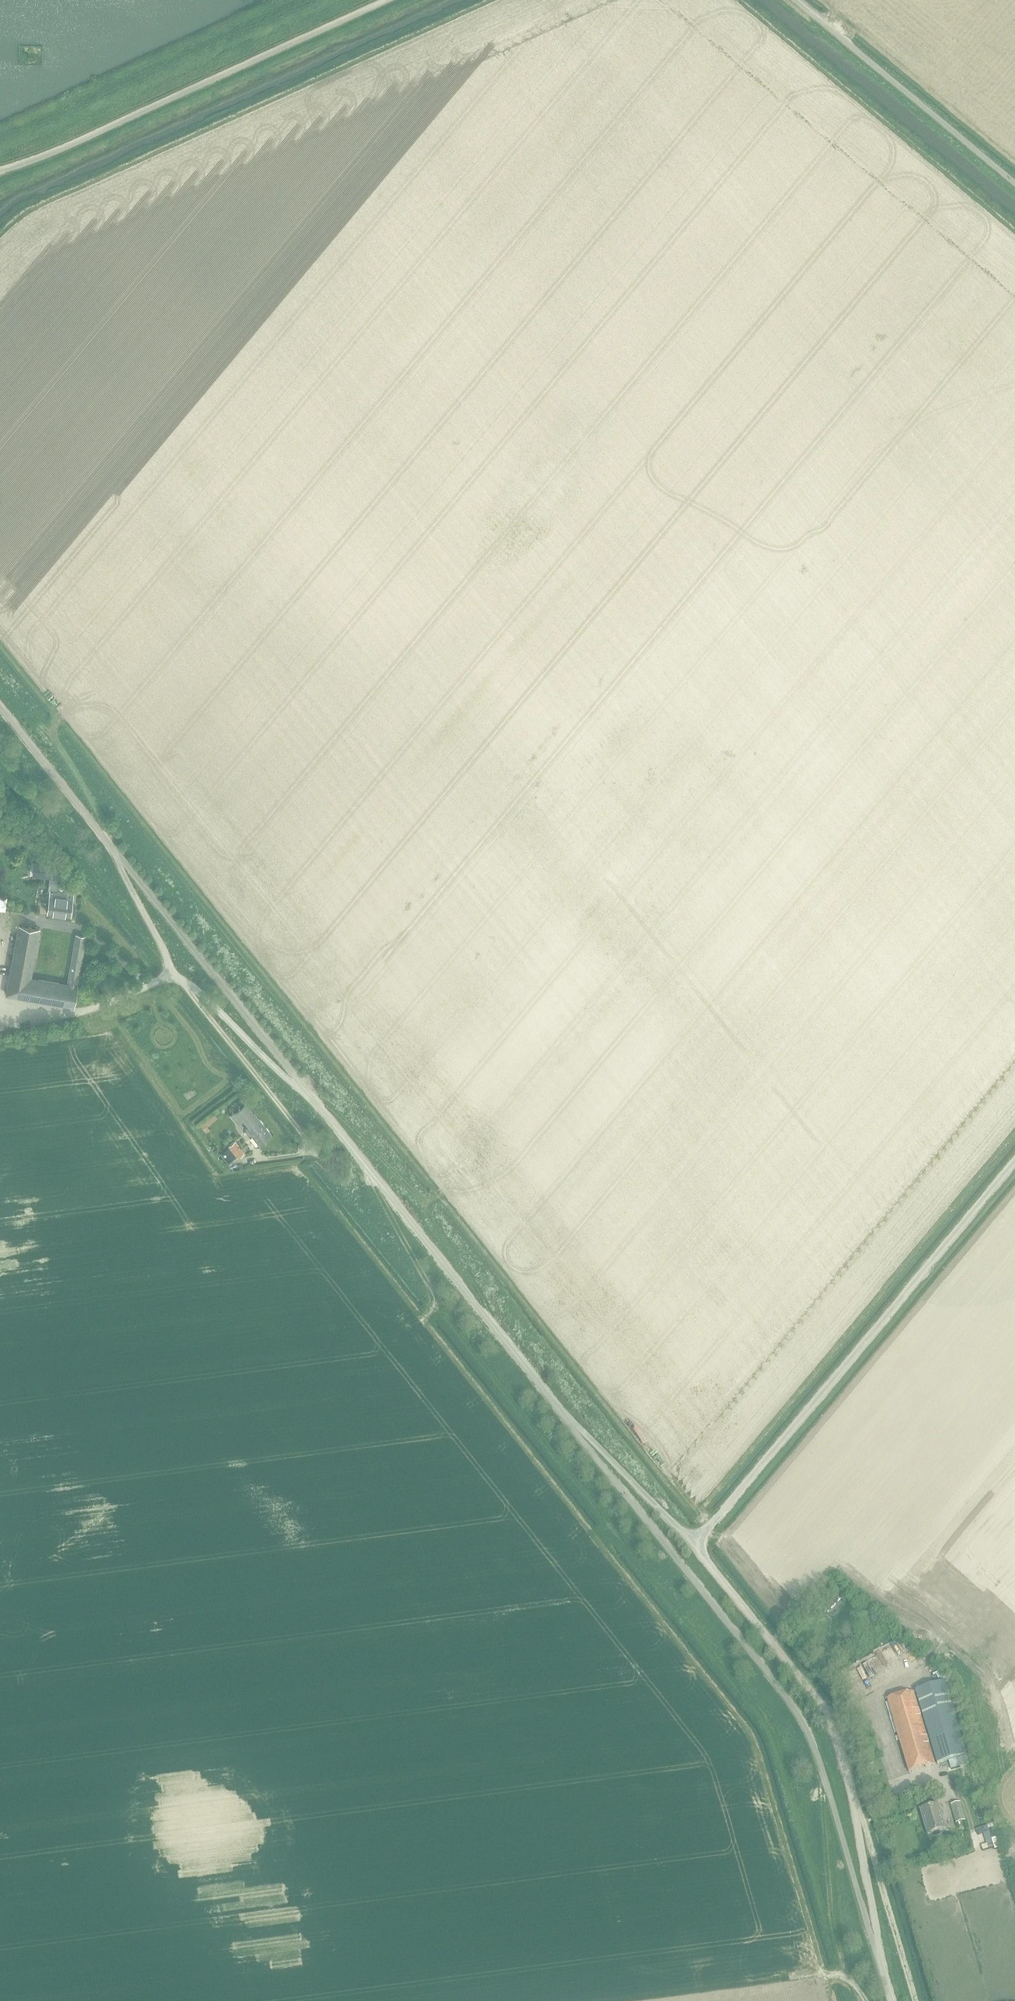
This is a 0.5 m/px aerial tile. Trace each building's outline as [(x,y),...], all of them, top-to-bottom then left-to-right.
[(37,45),(31,26),(9,34),(15,52),(37,45)] [(35,863),(34,875),(50,877),(46,902),(48,902),(47,913),(72,916),(73,906),(72,906),(74,893),(64,892),(65,886),(58,885),(59,878),(60,878),(61,866),(35,863)] [(39,928),(19,925),(6,993),(72,1006),(85,936),(76,935),(67,983),(30,976),(39,928)] [(271,1134),(258,1118),(246,1102),(230,1115),(237,1124),(243,1120),(248,1126),(246,1128),(259,1144),(271,1134)] [(214,1114),(199,1125),(206,1133),(210,1129),(207,1126),(217,1118),(214,1114)] [(245,1156),(243,1153),(244,1152),(235,1141),(228,1146),(229,1147),(220,1154),(227,1162),(236,1155),(237,1158),(239,1156),(241,1159),(245,1156)] [(835,1595),(828,1603),(832,1608),(840,1599),(835,1595)] [(913,1692),(935,1764),(963,1756),(941,1684),(913,1692)] [(887,1700),(908,1772),(932,1765),(910,1693),(887,1700)] [(959,1804),(951,1806),(956,1823),(964,1820),(959,1804)] [(945,1829),(938,1806),(920,1811),(927,1835),(945,1829)] [(980,1822),(981,1831),(991,1830),(990,1821),(980,1822)]
